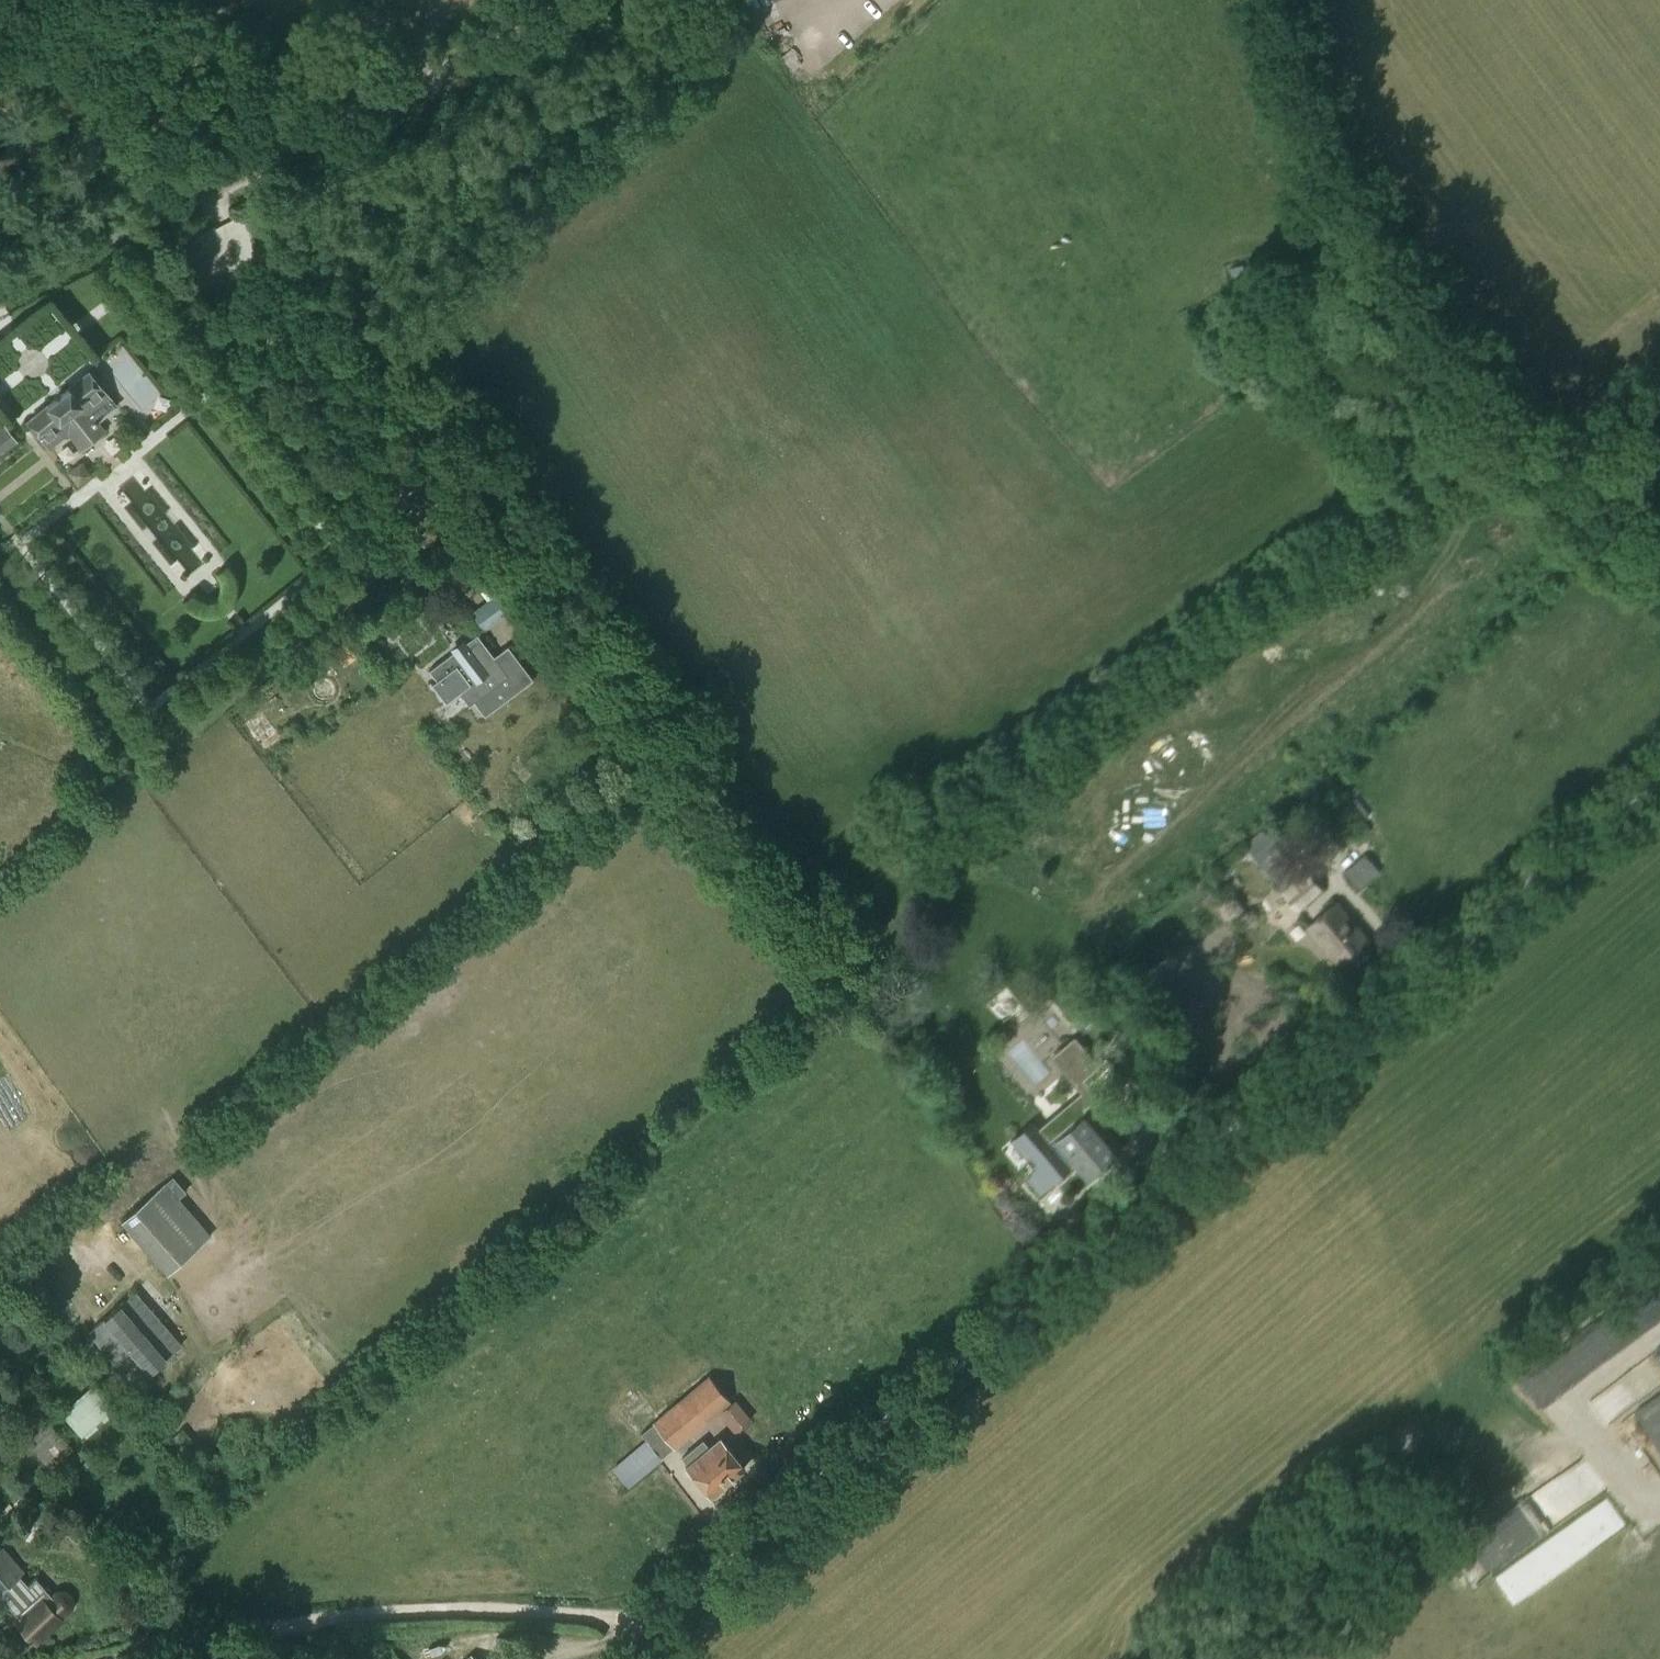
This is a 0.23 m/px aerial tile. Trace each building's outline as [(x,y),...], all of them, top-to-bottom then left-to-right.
[(240,214),(182,244),(207,293),(242,275),(234,260),(257,248),(240,214)] [(88,373),(27,421),(48,447),(68,431),(82,449),(103,432),(95,422),(114,407),(108,399),(108,398),(88,373)] [(15,442),(3,426),(0,429),(0,454),(15,442)] [(428,528),(417,537),(430,552),(441,543),(428,528)] [(217,551),(178,586),(188,596),(226,561),(217,551)] [(483,628),(516,604),(504,588),(472,612),(483,628)] [(459,693),(469,705),(474,702),(484,716),(533,679),(507,644),(493,655),(477,634),(428,670),(436,680),(432,684),(446,702),(459,693)] [(1270,828),(1247,847),(1258,861),(1281,841),(1270,828)] [(1358,889),(1379,872),(1365,854),(1343,871),(1358,889)] [(1306,868),(1280,889),(1297,911),(1324,889),(1306,868)] [(1201,893),(1213,883),(1206,875),(1194,885),(1201,893)] [(1342,967),(1370,943),(1337,904),(1309,928),(1342,967)] [(1033,1121),(1013,1138),(1036,1165),(1027,1178),(1039,1193),(1075,1162),(1089,1178),(1122,1150),(1090,1113),(1085,1108),(1101,1095),(1091,1084),(1086,1077),(1101,1064),(1076,1035),(1052,1055),(1083,1091),(1038,1128),(1033,1121)] [(185,1191),(173,1176),(166,1182),(166,1181),(122,1219),(168,1272),(211,1234),(179,1197),(185,1191)] [(1524,1383),(1540,1404),(1644,1326),(1634,1312),(1644,1305),(1651,1314),(1659,1307),(1659,1280),(1524,1383)] [(135,1385),(180,1345),(135,1292),(89,1332),(135,1385)] [(11,1303),(3,1293),(0,1296),(0,1312),(11,1303)] [(628,1485),(729,1400),(710,1377),(642,1434),(648,1441),(614,1469),(628,1485)] [(82,1431),(111,1406),(94,1386),(64,1411),(82,1431)] [(1636,1414),(1659,1446),(1659,1396),(1636,1414)] [(734,1432),(751,1418),(734,1398),(717,1412),(734,1432)] [(50,1469),(73,1448),(46,1417),(23,1437),(50,1469)] [(702,1440),(681,1456),(688,1464),(686,1466),(711,1497),(713,1495),(717,1496),(724,1490),(724,1486),(744,1469),(719,1438),(708,1447),(702,1440)] [(1483,1573),(1610,1489),(1589,1457),(1462,1541),(1483,1573)] [(17,1612),(23,1618),(18,1623),(35,1640),(60,1617),(57,1614),(66,1606),(67,1603),(68,1601),(67,1598),(64,1596),(62,1596),(58,1596),(55,1599),(36,1578),(27,1586),(18,1576),(24,1570),(2,1546),(0,1548),(0,1593),(17,1612)]
